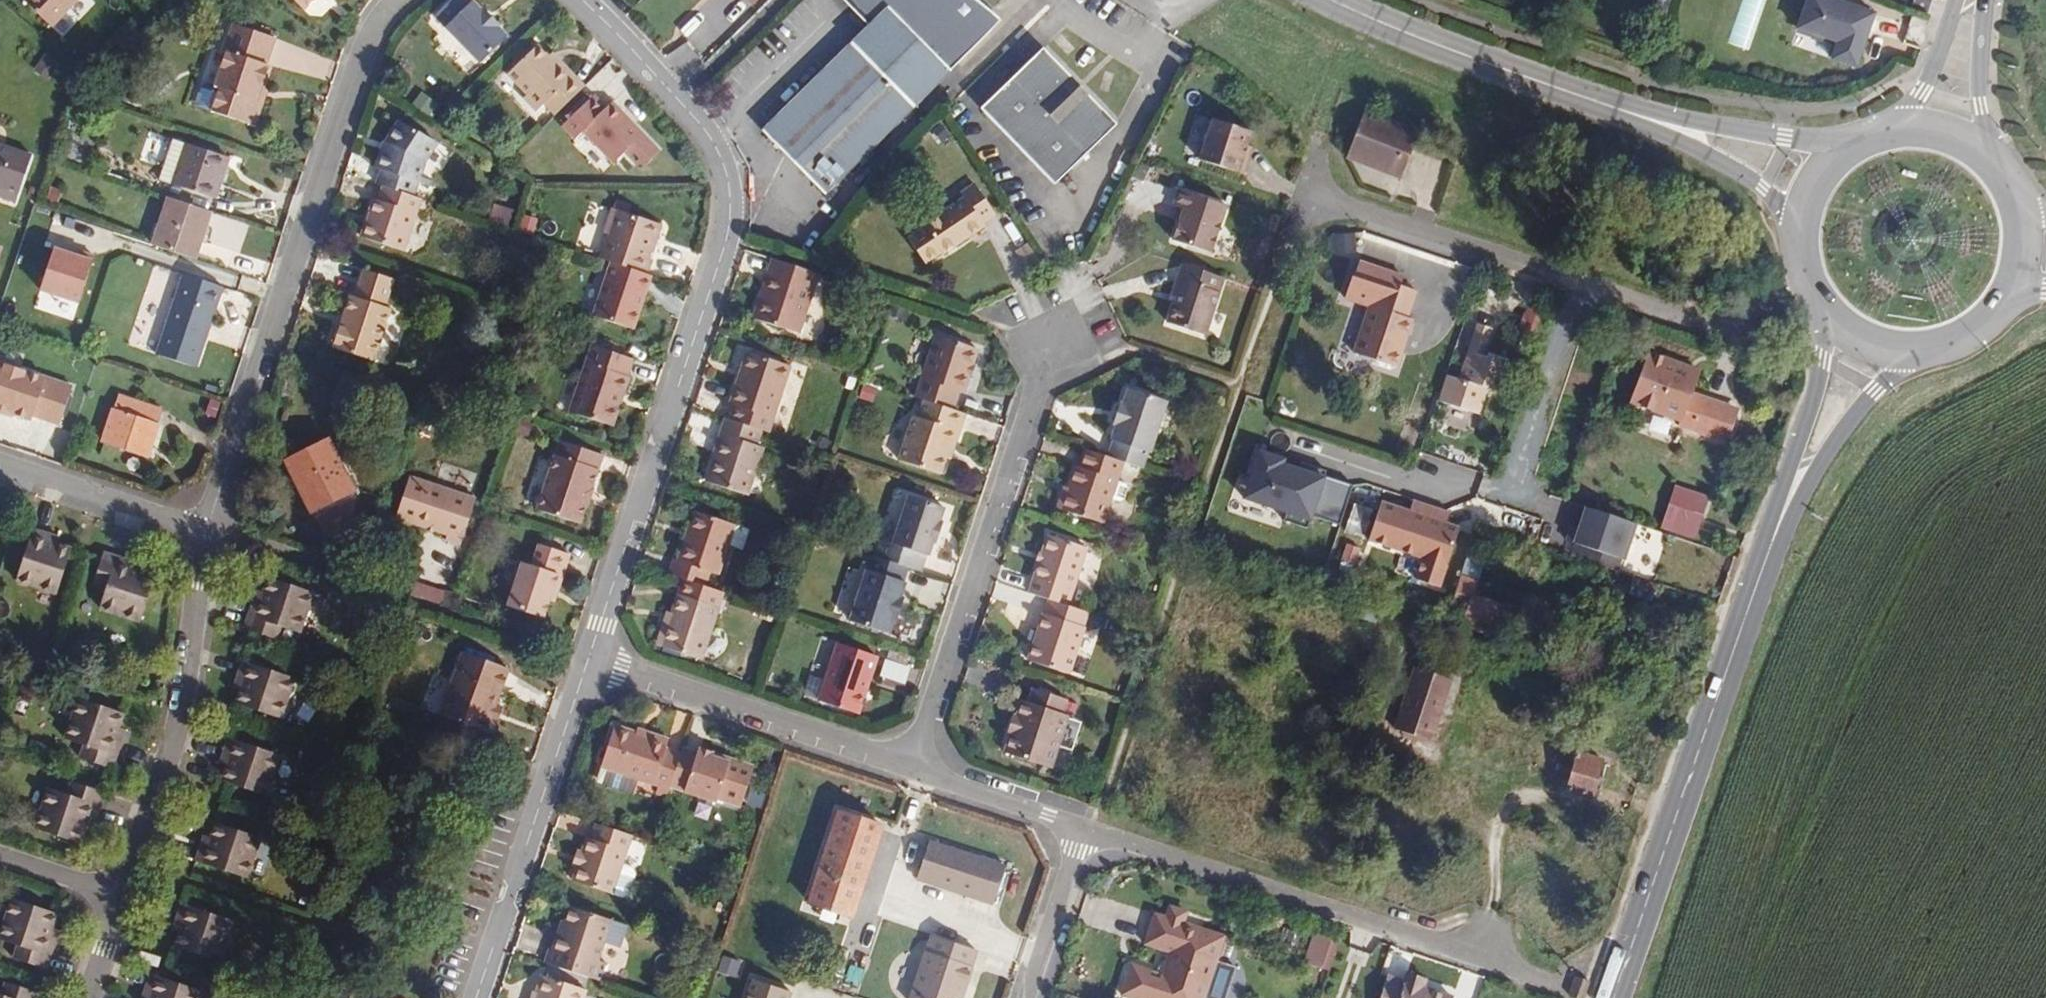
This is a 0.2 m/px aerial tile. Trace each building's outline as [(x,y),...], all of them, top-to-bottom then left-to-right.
[(0,21),(27,47),(60,11),(54,6),(59,0),(20,0),(0,21)] [(439,17),(484,62),(511,37),(502,28),(504,26),(489,9),(486,11),(477,2),(475,3),(472,0),(456,0),(439,17)] [(702,0),(692,0),(703,11),(708,6),(702,0)] [(770,128),(830,189),(915,107),(1006,16),(986,0),(853,0),(875,23),(770,128)] [(1765,0),(1743,0),(1730,43),(1749,49),(1765,0)] [(1871,3),(1861,0),(1814,0),(1810,12),(1831,19),(1828,27),(1869,39),(1876,20),(1866,17),(1871,3)] [(209,86),(203,105),(261,124),(269,118),(272,109),(269,101),(281,65),(278,63),(286,38),(239,22),(231,49),(234,51),(223,85),(216,83),(209,86)] [(560,114),(588,87),(564,62),(561,65),(553,56),(542,46),(513,74),(532,93),(529,97),(541,110),(549,103),(560,114)] [(1052,48),(985,109),(1064,185),(1127,123),(1052,48)] [(564,62),(556,53),(553,56),(561,65),(564,62)] [(36,71),(52,80),(61,64),(45,55),(36,71)] [(595,96),(566,125),(578,139),(585,132),(615,164),(629,154),(640,166),(652,166),(664,149),(614,104),(608,110),(595,96)] [(1418,133),(1365,109),(1344,156),(1397,180),(1418,133)] [(1216,123),(1205,119),(1191,154),(1201,158),(1216,123)] [(1256,147),(1261,132),(1222,119),(1208,159),(1254,174),(1259,157),(1254,155),(1256,147)] [(427,164),(440,140),(403,120),(390,143),(382,168),(386,169),(382,184),(387,186),(417,196),(422,179),(427,164)] [(180,186),(192,146),(183,143),(170,183),(180,186)] [(39,157),(0,144),(0,187),(7,189),(5,197),(23,203),(39,157)] [(219,199),(232,159),(192,146),(180,186),(219,199)] [(932,223),(917,235),(935,262),(949,251),(952,251),(992,222),(991,219),(1003,211),(982,180),(969,189),(972,194),(931,222),(932,223)] [(408,250),(424,198),(417,196),(387,186),(382,200),(377,198),(365,236),(408,250)] [(1220,251),(1235,205),(1187,189),(1182,205),(1187,206),(1193,208),(1189,221),(1183,239),(1220,251)] [(200,256),(215,210),(175,197),(161,243),(200,256)] [(1189,221),(1193,208),(1187,206),(1183,219),(1189,221)] [(660,238),(665,223),(618,208),(610,232),(614,233),(606,257),(616,260),(651,272),(656,257),(652,256),(658,238),(660,238)] [(100,260),(61,247),(46,293),(85,306),(100,260)] [(804,334),(823,274),(778,259),(769,288),(771,289),(762,320),(804,334)] [(641,305),(645,292),(649,293),(655,274),(651,272),(616,260),(598,314),(638,326),(645,306),(641,305)] [(1211,333),(1229,276),(1190,263),(1182,285),(1187,287),(1182,302),(1176,322),(1211,333)] [(1424,291),(1407,285),(1409,278),(1366,263),(1361,278),(1359,277),(1352,299),(1377,307),(1361,353),(1403,368),(1409,351),(1404,349),(1408,337),(1413,337),(1414,338),(1420,320),(1414,318),(1424,291)] [(340,344),(339,348),(378,361),(396,306),(391,305),(399,279),(370,269),(362,295),(357,294),(347,324),(341,326),(337,339),(340,344)] [(163,342),(160,354),(200,367),(204,356),(201,354),(215,312),(218,313),(226,287),(185,274),(177,299),(181,301),(167,343),(163,342)] [(1182,302),(1187,287),(1182,285),(1177,301),(1182,302)] [(974,389),(988,347),(948,334),(928,396),(934,398),(963,407),(969,388),(974,389)] [(1409,351),(1413,337),(1408,337),(1404,349),(1409,351)] [(599,346),(579,411),(620,424),(627,402),(625,401),(628,392),(630,392),(635,375),(633,375),(638,359),(599,346)] [(777,422),(796,363),(753,349),(748,366),(753,368),(748,383),(743,382),(737,401),(741,403),(737,416),(768,427),(775,429),(777,422)] [(1502,391),(1514,358),(1495,351),(1494,355),(1475,350),(1466,378),(1454,374),(1446,400),(1486,414),(1494,389),(1502,391)] [(1655,355),(1636,404),(1685,422),(1683,427),(1734,446),(1747,410),(1698,392),(1704,373),(1655,355)] [(83,385),(0,357),(0,407),(23,415),(24,412),(43,418),(44,413),(71,422),(83,385)] [(748,383),(753,368),(748,366),(743,382),(748,383)] [(1158,449),(1174,397),(1140,386),(1135,401),(1132,400),(1125,421),(1128,423),(1123,437),(1126,439),(1121,454),(1134,459),(1151,464),(1156,448),(1158,449)] [(123,398),(109,442),(150,456),(165,411),(123,398)] [(956,454),(960,442),(964,444),(975,412),(963,407),(934,398),(929,415),(923,414),(909,457),(950,471),(956,454)] [(755,492),(770,443),(763,442),(768,427),(737,416),(733,415),(722,448),(724,449),(714,478),(755,492)] [(354,487),(331,441),(296,460),(319,505),(354,487)] [(599,489),(610,455),(568,441),(546,508),(589,523),(596,501),(590,499),(593,488),(599,489)] [(1114,520),(1134,459),(1121,454),(1099,447),(1092,465),(1088,464),(1075,506),(1114,520)] [(1294,459),(1268,450),(1258,476),(1250,473),(1242,496),(1287,512),(1285,518),(1311,527),(1314,520),(1317,521),(1319,516),(1342,524),(1355,487),(1292,465),(1294,459)] [(419,478),(405,518),(456,535),(454,540),(469,545),(484,499),(419,478)] [(1677,485),(1664,525),(1703,538),(1715,497),(1677,485)] [(358,510),(354,487),(319,505),(330,527),(344,519),(358,510)] [(596,501),(599,489),(593,488),(590,499),(596,501)] [(895,488),(887,516),(904,521),(912,492),(895,488)] [(918,494),(904,542),(938,554),(942,540),(944,541),(951,521),(948,520),(953,506),(918,494)] [(1414,509),(1388,500),(1374,543),(1428,560),(1422,580),(1446,587),(1465,529),(1454,526),(1458,513),(1417,500),(1414,509)] [(1642,525),(1592,507),(1579,544),(1629,561),(1642,525)] [(723,575),(733,544),(747,549),(753,530),(698,512),(682,561),(678,560),(673,574),(687,578),(709,586),(713,572),(723,575)] [(63,594),(77,552),(63,547),(50,543),(53,534),(39,529),(22,581),(63,594)] [(63,547),(65,538),(53,534),(50,543),(63,547)] [(1073,607),(1092,548),(1054,536),(1035,594),(1055,600),(1073,607)] [(564,588),(575,553),(545,543),(538,563),(528,560),(514,604),(550,616),(555,599),(559,586),(564,588)] [(1494,633),(1504,605),(1485,598),(1487,593),(1483,592),(1493,558),(1475,552),(1456,610),(1469,614),(1466,624),(1494,633)] [(145,622),(159,579),(145,575),(132,571),(135,562),(110,554),(98,587),(110,591),(104,609),(145,622)] [(905,621),(912,600),(909,599),(914,584),(912,582),(916,569),(881,557),(858,622),(897,634),(902,620),(905,621)] [(145,575),(148,566),(135,562),(132,571),(145,575)] [(706,660),(723,607),(711,603),(716,588),(709,586),(687,578),(675,614),(680,615),(670,648),(706,660)] [(560,600),(564,588),(559,586),(555,599),(560,600)] [(296,642),(309,602),(267,588),(262,602),(259,614),(250,612),(242,638),(275,649),(280,637),(296,642)] [(259,614),(262,602),(254,599),(250,612),(259,614)] [(1074,673),(1089,628),(1087,627),(1092,613),(1073,607),(1055,600),(1050,615),(1049,614),(1042,634),(1043,634),(1041,643),(1039,643),(1033,660),(1074,673)] [(864,714),(873,687),(870,686),(874,674),(878,675),(883,657),(845,644),(827,702),(864,714)] [(470,652),(449,717),(494,732),(499,717),(506,720),(510,706),(503,703),(515,668),(470,652)] [(886,660),(882,678),(908,683),(912,665),(886,660)] [(1423,665),(1403,727),(1438,739),(1459,677),(1423,665)] [(277,727),(290,688),(239,671),(234,686),(241,688),(238,698),(233,713),(277,727)] [(238,698),(241,688),(234,686),(231,696),(238,698)] [(1059,766),(1075,714),(1069,711),(1073,697),(1042,687),(1037,701),(1031,699),(1026,716),(1028,716),(1025,731),(1021,730),(1015,751),(1059,766)] [(121,737),(124,727),(129,713),(85,698),(72,738),(89,743),(85,755),(120,767),(129,739),(121,737)] [(1025,731),(1028,716),(1026,716),(1023,715),(1018,730),(1021,730),(1025,731)] [(129,739),(132,730),(124,727),(121,737),(129,739)] [(675,785),(685,756),(672,752),(674,744),(641,733),(639,736),(619,729),(606,770),(611,771),(606,787),(612,789),(612,792),(625,797),(627,794),(636,797),(641,782),(662,789),(660,795),(670,799),(675,785)] [(746,802),(756,770),(754,764),(737,757),(732,759),(717,755),(718,751),(703,747),(702,752),(688,747),(685,756),(675,785),(721,800),(723,795),(746,802)] [(268,805),(281,765),(230,749),(225,764),(232,766),(229,776),(224,790),(268,805)] [(1603,784),(1610,761),(1587,754),(1575,791),(1605,801),(1609,787),(1603,784)] [(1609,787),(1617,764),(1610,761),(1603,784),(1609,787)] [(229,776),(232,766),(225,764),(222,774),(229,776)] [(606,787),(611,771),(606,770),(601,786),(606,787)] [(88,828),(92,815),(101,817),(109,792),(76,781),(72,792),(54,787),(41,828),(83,842),(88,828)] [(859,915),(889,824),(846,810),(817,900),(829,904),(845,911),(859,915)] [(97,831),(101,817),(92,815),(88,828),(97,831)] [(641,875),(638,869),(627,866),(636,838),(605,828),(601,842),(597,841),(592,857),(588,856),(584,869),(588,870),(583,884),(628,899),(634,896),(641,875)] [(248,887),(261,846),(218,832),(214,846),(209,858),(200,856),(196,870),(248,887)] [(1012,867),(936,842),(925,876),(1001,900),(1012,867)] [(209,858),(214,846),(204,843),(200,856),(209,858)] [(53,939),(56,929),(61,915),(17,900),(4,940),(21,946),(17,957),(52,968),(61,941),(53,939)] [(625,948),(632,926),(576,907),(570,923),(567,923),(558,952),(555,950),(550,964),(605,982),(611,964),(603,961),(609,943),(625,948)] [(220,969),(232,930),(181,913),(177,929),(183,930),(180,940),(176,955),(220,969)] [(1159,926),(1156,921),(1146,917),(1141,921),(1139,928),(1157,933),(1159,926)] [(1147,963),(1154,941),(1178,948),(1181,941),(1157,933),(1139,928),(1128,924),(1118,955),(1147,963)] [(61,941),(64,932),(56,929),(53,939),(61,941)] [(180,940),(183,930),(177,929),(173,938),(180,940)] [(1190,968),(1195,965),(1199,955),(1196,950),(1198,945),(1181,941),(1178,948),(1154,941),(1147,963),(1146,969),(1144,974),(1141,978),(1139,982),(1137,990),(1129,988),(1131,982),(1110,975),(1103,978),(1097,997),(1180,997),(1190,968)] [(1294,978),(1303,950),(1287,944),(1278,972),(1294,978)] [(965,980),(974,983),(979,965),(933,950),(917,997),(960,997),(961,995),(965,980)] [(1302,980),(1311,953),(1303,950),(1294,978),(1302,980)] [(591,990),(548,975),(542,992),(540,991),(538,997),(589,997),(591,990)] [(750,997),(791,997),(794,990),(756,978),(750,997)] [(1578,978),(1571,995),(1578,997),(1589,997),(1595,985),(1578,978)] [(43,991),(10,980),(6,992),(0,990),(0,997),(40,997),(43,991)] [(969,997),(974,983),(965,980),(961,995),(969,997)] [(152,983),(147,997),(196,997),(152,983)] [(1392,992),(1375,986),(1373,995),(1357,989),(1354,997),(1390,997),(1392,992)]
